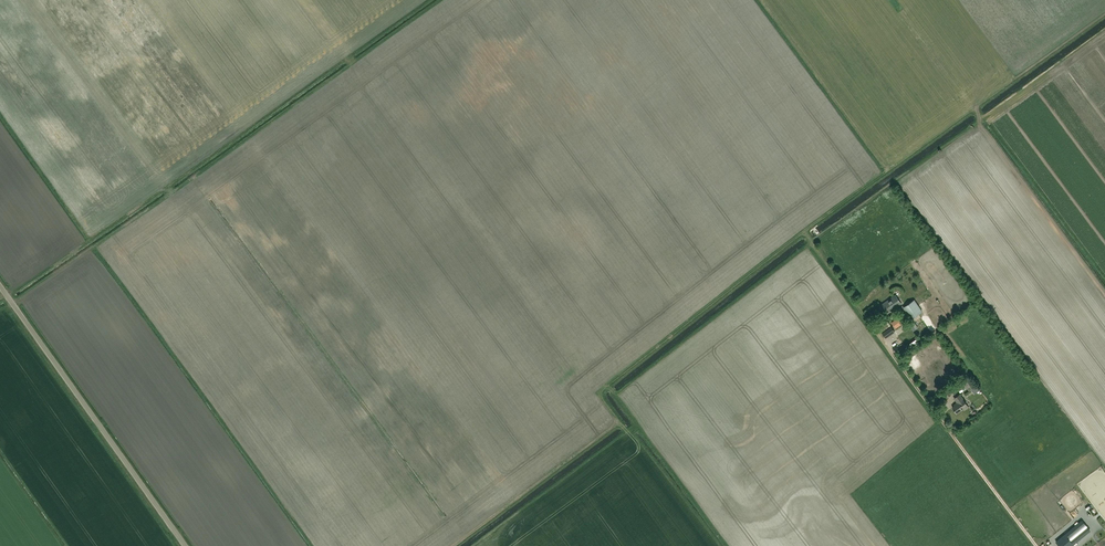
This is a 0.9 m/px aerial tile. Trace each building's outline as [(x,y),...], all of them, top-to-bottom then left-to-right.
[(888,313),(901,303),(896,295),(882,304),(888,313)] [(923,312),(915,300),(903,308),(911,320),(923,312)] [(895,329),(905,321),(902,316),(892,323),(895,329)] [(887,320),(878,327),(881,332),(891,326),(887,320)] [(886,338),(895,331),(891,327),(882,333),(886,338)] [(962,381),(967,388),(970,392),(976,387),(968,376),(962,381)] [(948,398),(951,396),(946,388),(942,391),(948,398)] [(965,410),(969,408),(960,395),(955,399),(959,404),(953,408),(957,414),(964,409),(965,410)] [(1056,542),(1059,545),(1071,545),(1090,530),(1088,528),(1087,527),(1070,541),(1068,538),(1085,524),(1082,521),(1056,542)]
